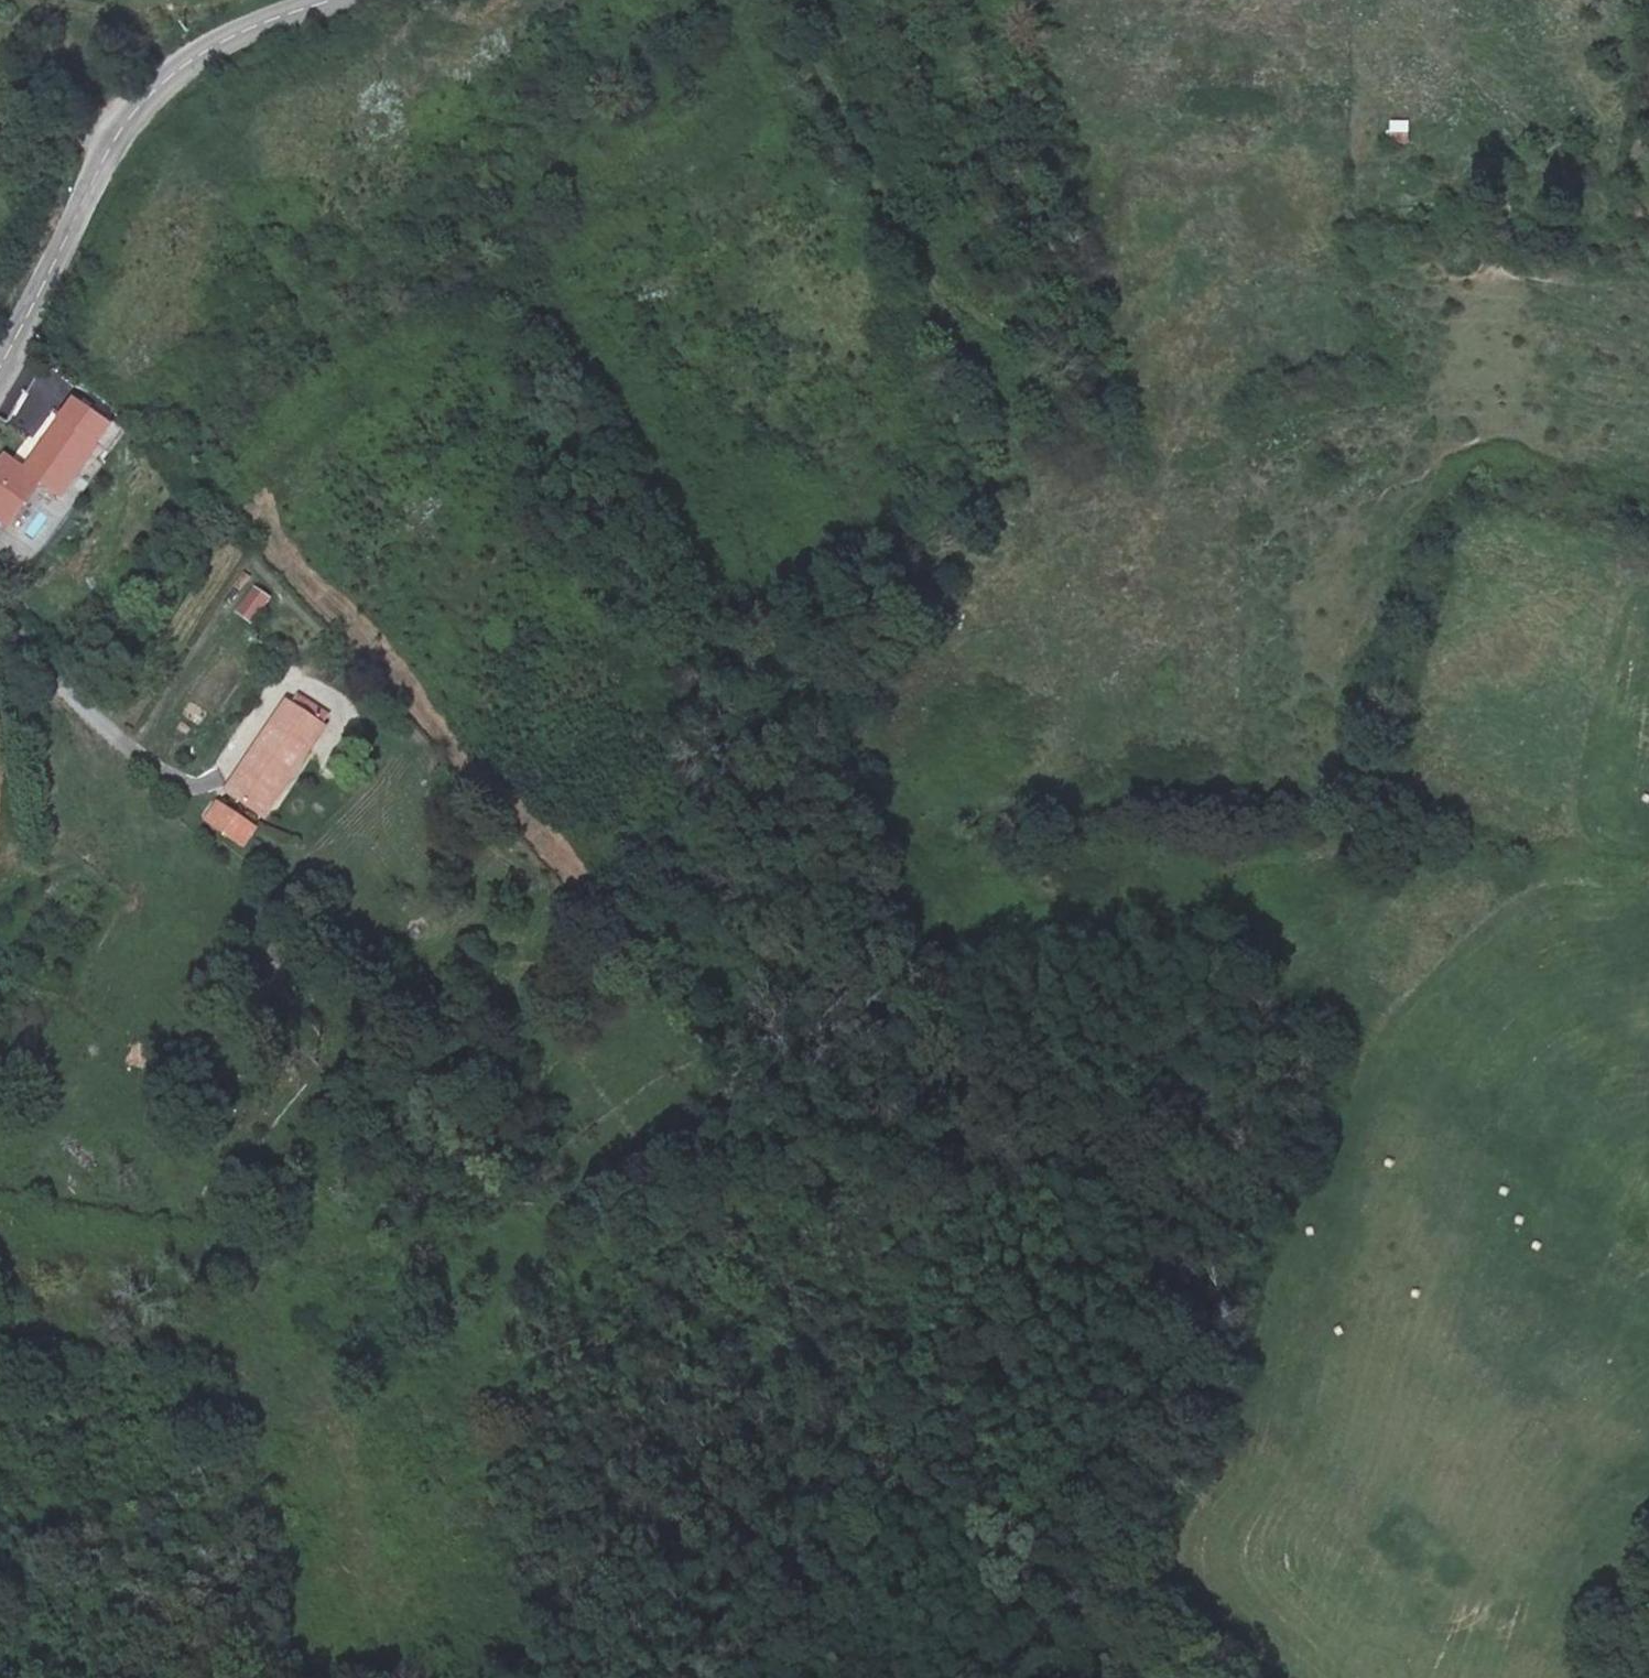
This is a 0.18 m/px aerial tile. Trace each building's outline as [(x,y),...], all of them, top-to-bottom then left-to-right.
[(1408,145),(1409,121),(1388,120),(1387,144),(1408,145)] [(69,363),(17,433),(54,460),(94,405),(105,414),(117,398),(69,363)] [(232,612),(251,625),(270,597),(251,584),(232,612)] [(292,692),(259,667),(201,746),(233,770),(292,692)] [(243,849),(257,828),(215,799),(200,820),(243,849)]
